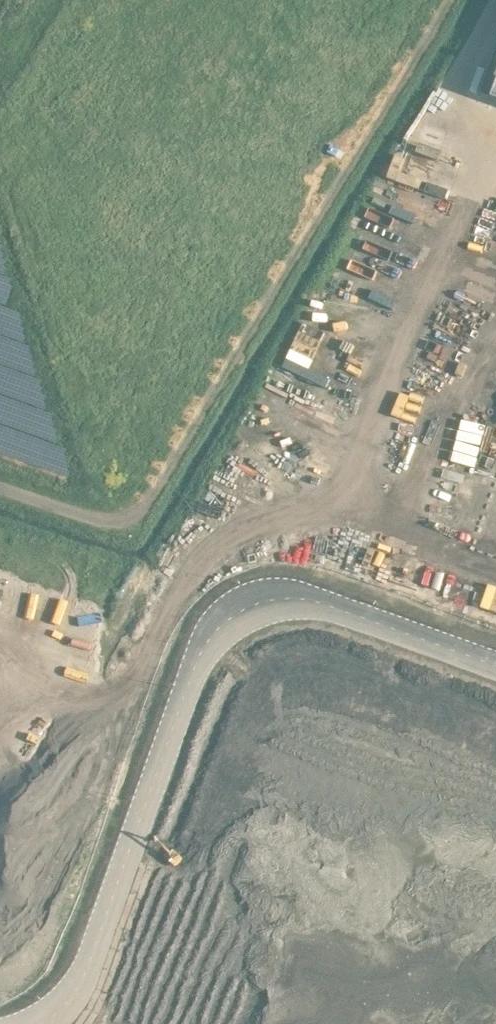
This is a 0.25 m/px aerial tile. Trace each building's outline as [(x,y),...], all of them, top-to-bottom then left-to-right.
[(478,92),(495,99),(495,43),(478,92)]
